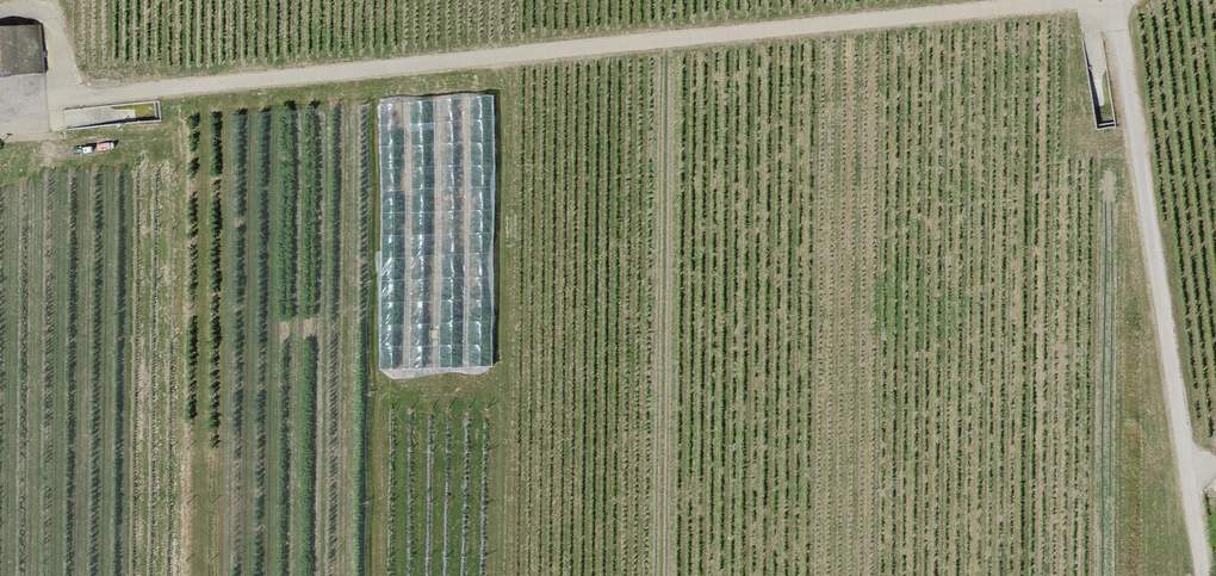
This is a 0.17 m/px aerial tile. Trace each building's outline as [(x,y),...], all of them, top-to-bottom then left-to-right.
[(41,70),(38,23),(0,25),(0,72),(41,70)]
